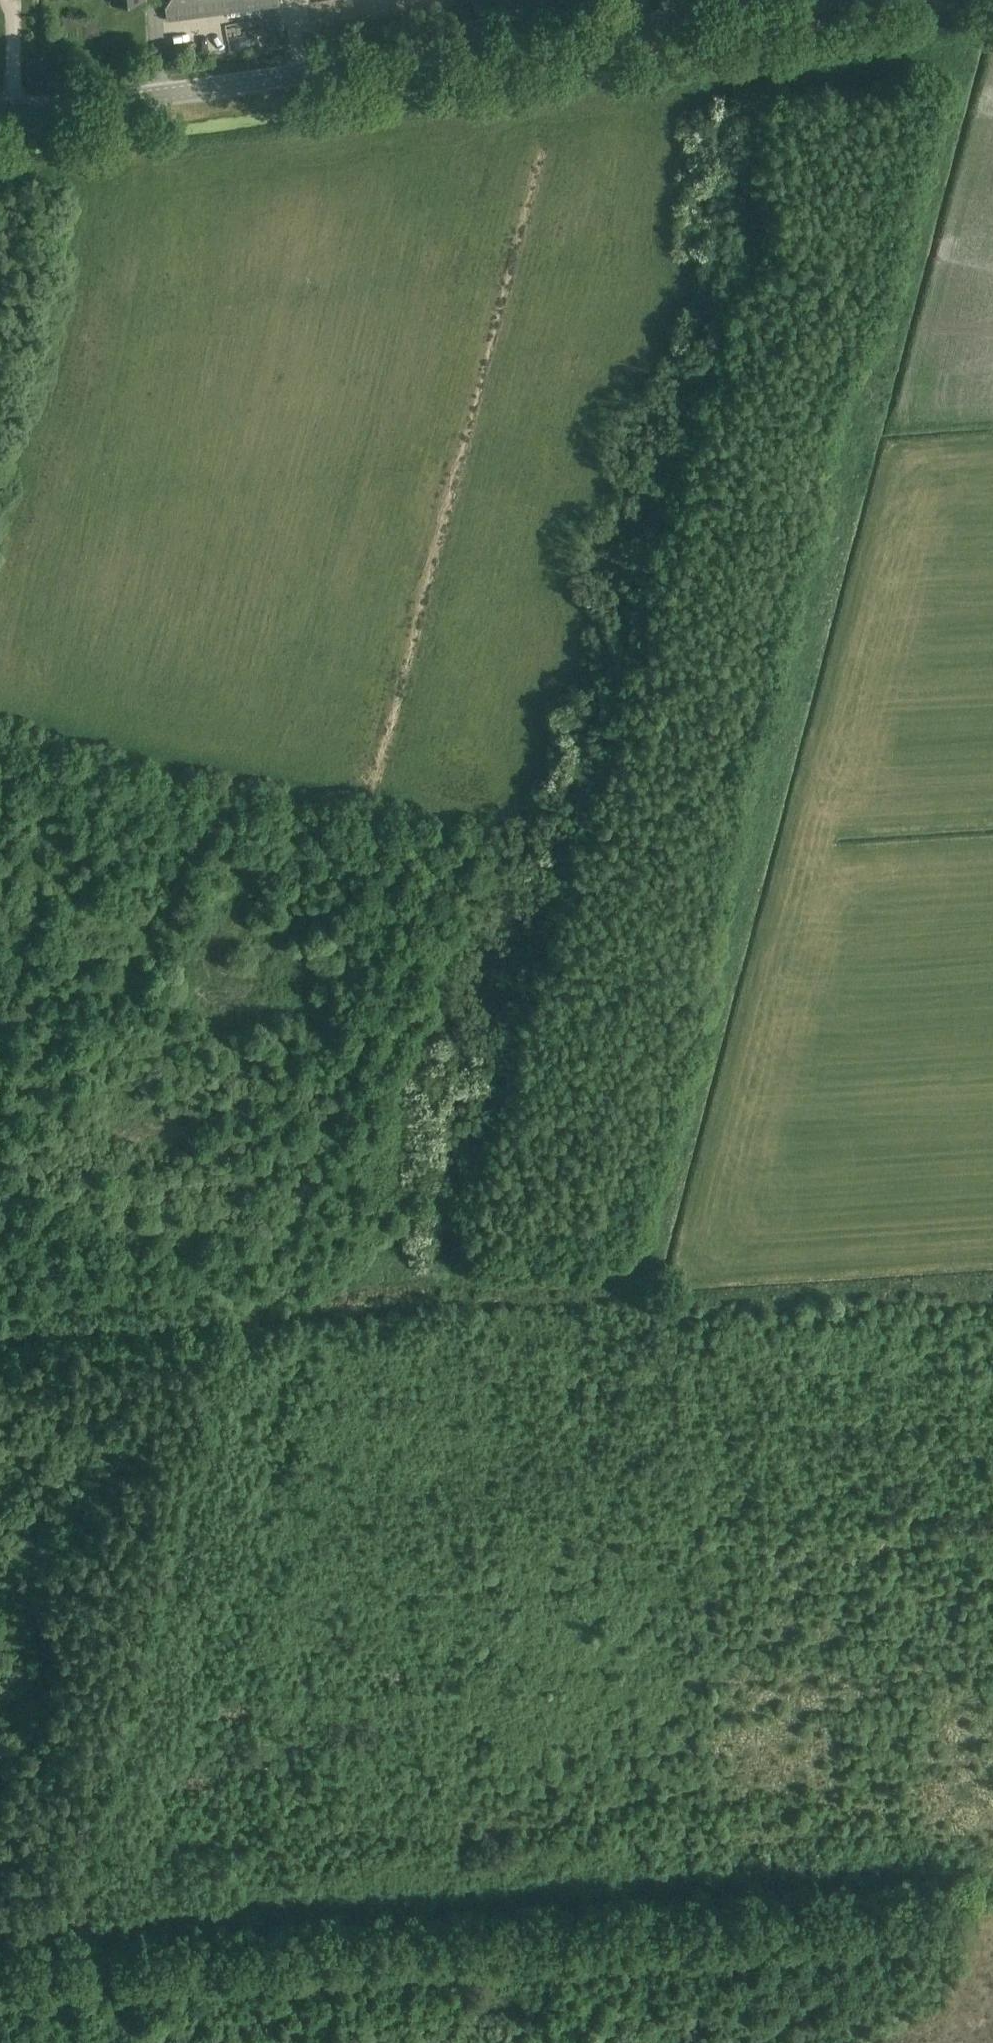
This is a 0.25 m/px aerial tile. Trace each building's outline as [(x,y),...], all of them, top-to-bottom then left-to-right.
[(277,5),(277,0),(163,0),(166,20),(277,5)]
